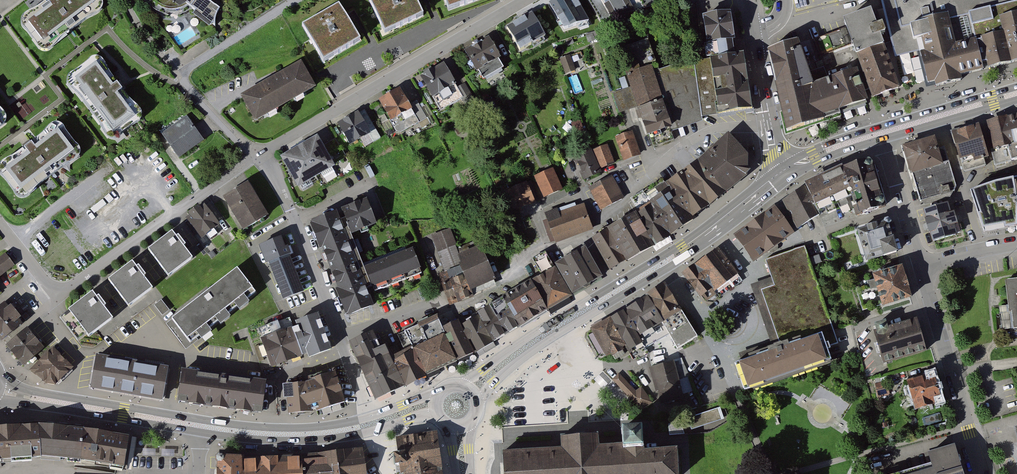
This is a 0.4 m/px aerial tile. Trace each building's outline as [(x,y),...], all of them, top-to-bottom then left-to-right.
[(23,13),(21,24),(26,29),(37,43),(40,48),(44,50),(52,48),(62,35),(88,17),(99,12),(103,4),(103,0),(44,0),(35,6),(23,13)] [(144,7),(149,7),(153,11),(158,13),(162,15),(169,16),(174,16),(180,16),(186,14),(190,13),(192,14),(208,27),(216,30),(220,9),(208,0),(142,0),(144,7)] [(380,35),(424,18),(416,0),(366,0),(380,35)] [(445,14),(488,0),(441,0),(445,14)] [(581,0),(562,0),(550,7),(564,31),(590,15),(581,0)] [(605,21),(613,17),(660,0),(592,0),(605,21)] [(896,60),(920,55),(928,86),(1016,64),(1016,0),(881,0),(896,60)] [(337,4),(299,24),(320,63),(358,43),(345,19),(337,4)] [(731,11),(703,15),(709,50),(736,46),(731,11)] [(545,35),(532,14),(505,30),(519,51),(545,35)] [(872,14),(845,23),(872,101),(901,90),(872,14)] [(504,73),(485,41),(463,54),(482,86),(504,73)] [(798,42),(769,50),(787,131),(841,115),(839,112),(866,102),(855,69),(811,84),(798,42)] [(744,48),(709,53),(719,114),(753,108),(744,48)] [(566,56),(571,71),(586,66),(582,51),(566,56)] [(95,60),(68,81),(111,136),(138,116),(95,60)] [(302,61),(241,96),(255,121),(316,87),(302,61)] [(655,72),(653,66),(623,75),(648,149),(672,141),(669,133),(699,122),(691,61),(655,72)] [(567,64),(556,68),(562,83),(573,79),(567,64)] [(462,104),(441,68),(417,81),(438,118),(462,104)] [(417,127),(398,93),(376,105),(396,140),(417,127)] [(369,136),(355,113),(335,126),(348,148),(369,136)] [(1005,117),(1016,161),(1016,114),(1005,117)] [(188,115),(162,133),(179,157),(204,139),(199,131),(188,115)] [(983,123),(995,168),(1016,162),(1016,161),(1005,117),(983,123)] [(580,124),(571,126),(575,140),(584,137),(580,124)] [(977,125),(951,132),(961,171),(988,164),(977,125)] [(78,156),(56,127),(0,168),(23,198),(78,156)] [(639,154),(632,134),(616,139),(624,160),(639,154)] [(333,166),(315,136),(279,157),(297,187),(333,166)] [(746,157),(727,136),(725,138),(696,164),(723,196),(745,178),(746,157)] [(933,138),(900,148),(908,175),(912,174),(920,202),(957,191),(944,148),(936,150),(933,138)] [(613,164),(607,147),(594,151),(601,169),(613,164)] [(600,176),(590,151),(573,159),(583,183),(600,176)] [(855,216),(884,207),(870,159),(840,168),(847,190),(855,216)] [(723,196),(696,164),(682,175),(708,208),(723,196)] [(795,230),(817,217),(811,207),(847,190),(840,168),(840,167),(802,185),(804,188),(778,203),(795,230)] [(553,170),(534,179),(544,200),(563,191),(553,170)] [(708,208),(682,175),(666,186),(668,190),(692,221),(708,208)] [(622,199),(611,178),(590,189),(602,210),(622,199)] [(969,192),(981,234),(1014,228),(1016,202),(1016,179),(991,185),(969,192)] [(535,204),(526,183),(504,192),(512,213),(535,204)] [(266,219),(246,186),(224,199),(243,232),(266,219)] [(670,238),(692,221),(668,190),(648,204),(649,207),(670,238)] [(366,201),(340,211),(350,237),(376,228),(366,201)] [(581,203),(543,215),(553,244),(591,232),(581,203)] [(947,206),(922,213),(930,244),(956,236),(947,206)] [(670,238),(649,207),(635,216),(653,248),(670,238)] [(793,234),(773,207),(731,237),(752,264),(793,234)] [(350,237),(340,211),(307,224),(344,321),(378,308),(374,296),(363,269),(350,237)] [(215,233),(199,212),(182,224),(198,245),(215,233)] [(653,248),(635,216),(633,213),(605,231),(625,265),(653,248)] [(864,264),(896,254),(887,221),(854,231),(864,264)] [(449,231),(431,238),(445,274),(439,276),(450,305),(471,297),(468,290),(491,281),(479,248),(458,256),(449,231)] [(625,265),(605,231),(590,240),(591,243),(610,274),(625,265)] [(172,233),(149,251),(169,278),(193,261),(172,233)] [(281,238),(260,246),(268,265),(271,264),(285,301),(303,294),(281,238)] [(804,247),(765,260),(774,285),(761,290),(781,345),(733,363),(743,391),(829,362),(825,350),(838,345),(804,247)] [(602,281),(583,249),(552,267),(554,270),(571,300),(602,281)] [(739,274),(718,249),(683,277),(704,303),(739,274)] [(422,277),(411,250),(363,269),(374,296),(422,277)] [(209,259),(204,253),(200,257),(205,263),(209,259)] [(544,254),(532,261),(539,271),(550,264),(544,254)] [(13,268),(5,255),(0,258),(0,277),(13,268)] [(132,264),(109,281),(130,308),(152,291),(132,264)] [(880,308),(911,299),(901,268),(871,277),(880,308)] [(571,300),(554,270),(531,284),(535,291),(548,313),(571,300)] [(252,302),(230,275),(167,324),(188,352),(252,302)] [(1006,283),(1011,331),(1016,330),(1016,281),(1006,283)] [(651,326),(659,321),(674,346),(695,334),(665,284),(637,301),(651,326)] [(518,331),(548,313),(535,291),(505,309),(517,329),(518,331)] [(0,306),(0,341),(2,343),(32,317),(14,294),(0,306)] [(92,294),(61,318),(79,341),(85,337),(89,342),(114,323),(92,294)] [(170,311),(162,301),(156,306),(163,316),(170,311)] [(500,301),(486,309),(503,338),(517,329),(505,309),(500,301)] [(635,303),(593,327),(608,354),(650,330),(635,303)] [(492,344),(503,338),(486,309),(475,315),(476,317),(492,344)] [(320,314),(292,323),(303,358),(332,348),(320,314)] [(474,355),(492,344),(476,317),(460,325),(474,355)] [(421,379),(456,363),(442,330),(437,319),(419,327),(404,334),(412,351),(409,353),(421,379)] [(881,364),(925,351),(916,321),(886,330),(884,322),(873,325),(875,333),(872,334),(881,364)] [(456,363),(474,355),(460,325),(459,322),(442,330),(456,363)] [(292,323),(260,334),(272,368),(303,358),(292,323)] [(41,348),(27,331),(6,348),(21,365),(41,348)] [(373,403),(403,388),(391,361),(383,343),(378,345),(371,331),(347,342),(373,403)] [(53,351),(31,372),(43,384),(58,386),(72,372),(53,351)] [(403,388),(421,379),(409,353),(391,361),(403,388)] [(166,370),(96,358),(95,365),(91,390),(160,402),(166,370)] [(673,361),(651,367),(662,405),(685,398),(673,361)] [(334,368),(307,378),(318,414),(346,405),(334,368)] [(258,413),(262,382),(184,370),(180,402),(258,413)] [(914,410),(941,403),(933,375),(906,382),(914,410)] [(288,414),(318,414),(307,378),(285,383),(288,414)] [(621,390),(641,413),(654,403),(641,389),(636,393),(628,384),(621,390)] [(692,427),(725,421),(722,408),(689,414),(692,427)] [(126,437),(36,424),(0,427),(0,459),(37,456),(92,462),(120,467),(126,437)] [(676,447),(643,449),(641,427),(621,428),(622,443),(597,445),(597,441),(596,434),(559,436),(560,448),(501,452),(502,473),(677,473),(676,447)] [(435,433),(397,439),(398,453),(394,454),(396,464),(400,464),(401,473),(410,473),(440,469),(435,433)] [(953,445),(926,453),(929,463),(893,473),(962,473),(953,445)] [(362,451),(299,456),(300,473),(363,473),(362,451)] [(299,456),(241,459),(241,473),(300,473),(299,456)] [(241,459),(213,458),(212,473),(241,473),(241,459)]
